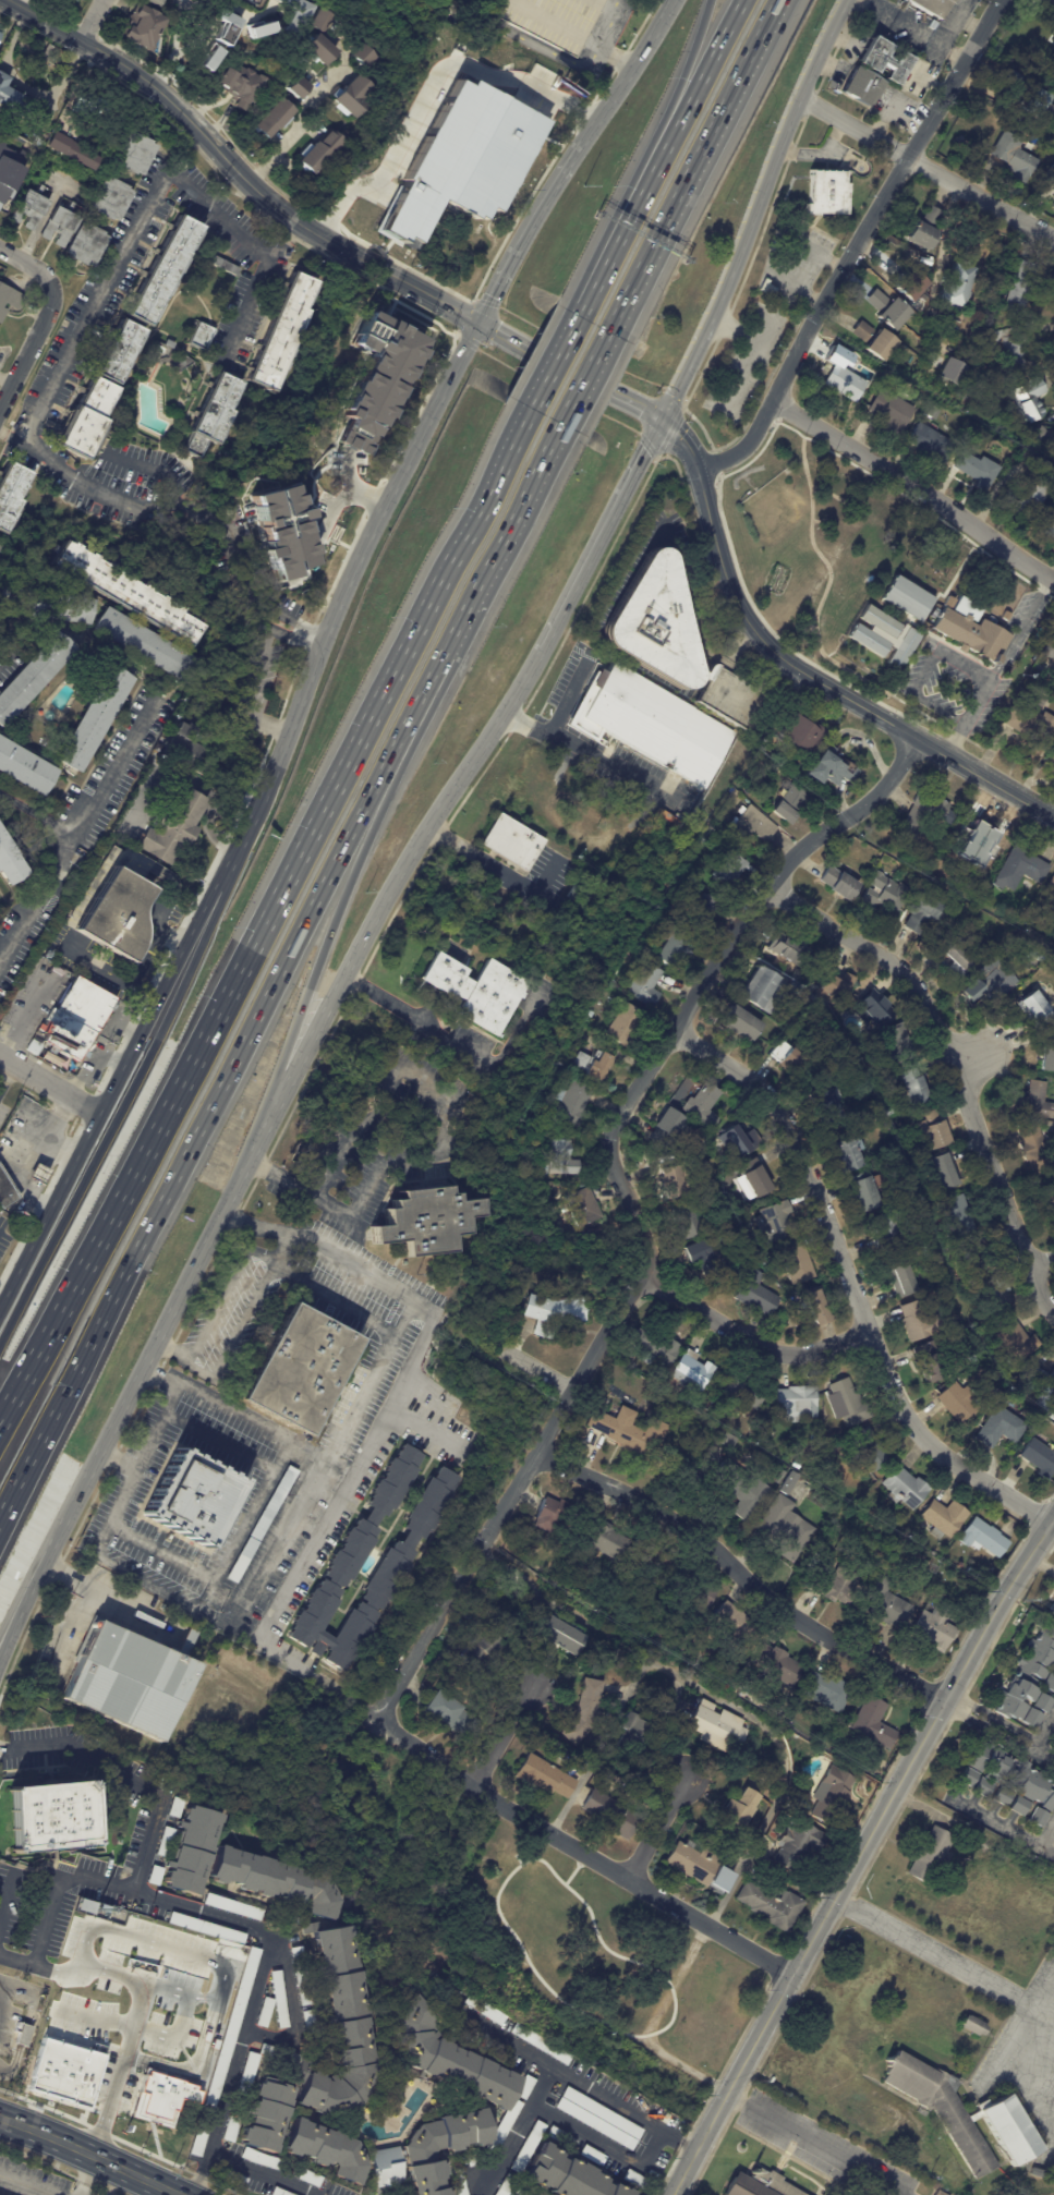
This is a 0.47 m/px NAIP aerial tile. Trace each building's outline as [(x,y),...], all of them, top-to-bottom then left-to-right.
[(304,0),(276,0),(293,8),(283,30),(298,37),(313,5),(304,0)] [(496,16),(504,0),(606,0),(577,59),(496,16)] [(943,21),(906,0),(954,0),(953,3),(952,3),(943,21)] [(160,28),(149,49),(147,48),(146,50),(137,46),(129,41),(130,41),(120,36),(135,10),(136,11),(140,4),(147,10),(148,9),(158,14),(157,15),(166,20),(160,28)] [(334,19),(325,34),(311,25),(320,8),(335,16),(334,19)] [(227,46),(238,19),(219,10),(216,20),(222,22),(214,40),(227,46)] [(248,37),(272,33),(270,23),(246,27),(248,37)] [(327,43),(337,52),(323,66),(318,61),(316,63),(306,53),(308,51),(304,48),(306,46),(304,44),(312,37),(313,38),(318,34),(327,43)] [(900,86),(888,80),(893,71),(884,66),(880,74),(860,63),(875,36),(894,47),(889,56),(898,60),(904,51),(916,59),(900,86)] [(351,56),(362,45),(376,59),(365,70),(351,56)] [(221,52),(212,46),(199,65),(208,71),(221,52)] [(267,81),(262,90),(259,89),(251,105),(249,102),(243,112),(234,107),(238,100),(215,87),(220,77),(219,77),(221,73),(222,73),(226,69),(230,71),(234,63),(245,70),(246,69),(254,73),(253,74),(257,76),(258,75),(267,81)] [(859,66),(886,83),(873,105),(871,104),(869,106),(844,90),(858,65),(859,66)] [(1049,102),(1053,106),(1053,109),(1046,122),(1027,111),(1023,116),(1015,110),(1021,99),(998,85),(1008,69),(1053,96),(1049,102)] [(24,120),(0,105),(0,99),(0,72),(11,77),(5,86),(8,87),(21,95),(16,101),(19,102),(22,98),(33,105),(24,120)] [(359,75),(372,88),(362,99),(367,104),(353,120),(349,116),(347,118),(335,108),(338,105),(334,100),(336,98),(334,96),(340,88),(342,90),(358,74),(359,75)] [(300,77),(311,87),(298,100),(287,89),(300,76),(300,77)] [(478,78),(475,85),(462,78),(408,179),(411,181),(386,228),(409,241),(412,234),(425,242),(446,203),(487,225),(495,211),(504,217),(556,120),(478,78)] [(74,109),(100,119),(107,102),(82,91),(74,109)] [(290,102),(295,107),(293,109),(295,111),(291,116),(294,119),(283,130),(281,126),(278,130),(277,129),(266,140),(254,128),(282,98),(287,102),(289,100),(290,102)] [(53,128),(49,135),(31,124),(35,118),(53,128)] [(51,133),(59,120),(65,124),(58,137),(51,133)] [(343,142),(330,155),(331,156),(319,169),(318,168),(312,175),(307,171),(305,173),(298,166),(300,165),(298,162),(302,157),(300,155),(310,144),(312,146),(316,142),(318,144),(330,130),(343,142)] [(1019,138),(1023,142),(1020,147),(1021,148),(1020,149),(1039,161),(1025,185),(1013,178),(1015,174),(1005,168),(1007,163),(991,154),(1005,131),(1019,138)] [(144,136),(154,142),(153,144),(158,147),(142,177),(136,173),(135,175),(120,167),(120,165),(116,162),(132,132),(136,135),(137,133),(144,136)] [(45,148),(93,170),(100,155),(52,133),(45,148)] [(20,169),(0,159),(0,154),(5,144),(26,156),(20,169)] [(1044,180),(1053,163),(1053,185),(1044,180)] [(827,171),(847,171),(846,184),(849,184),(848,216),(820,215),(820,217),(807,216),(807,205),(810,205),(811,170),(827,171)] [(119,182),(129,187),(128,190),(133,193),(117,222),(111,219),(111,221),(95,213),(96,210),(90,208),(106,178),(111,181),(112,179),(119,182)] [(1,192),(0,194),(0,180),(10,185),(4,194),(1,192)] [(36,195),(49,203),(33,232),(24,227),(26,222),(27,223),(31,218),(24,215),(21,219),(22,220),(20,225),(11,219),(20,205),(19,205),(27,190),(36,195)] [(940,211),(931,229),(938,233),(929,251),(907,240),(917,221),(921,223),(930,206),(940,211)] [(64,211),(78,219),(72,232),(63,250),(53,244),(57,240),(60,235),(53,231),(51,237),(49,241),(40,237),(57,207),(64,211)] [(203,227),(189,255),(189,256),(165,302),(163,301),(149,328),(129,317),(182,216),(203,227)] [(94,228),(105,233),(104,235),(108,239),(93,268),(87,266),(87,267),(70,257),(71,256),(65,253),(82,223),(87,227),(87,225),(94,228)] [(231,264),(240,269),(235,277),(209,263),(213,255),(231,264)] [(1025,263),(1038,266),(1021,316),(1004,310),(1011,287),(1005,284),(1008,275),(1014,277),(1019,260),(1025,263)] [(974,269),(968,293),(969,293),(968,300),(966,300),(961,315),(940,308),(941,302),(937,301),(941,289),(946,291),(954,263),(960,265),(961,262),(969,264),(969,267),(974,269)] [(893,281),(906,267),(910,271),(911,270),(928,284),(911,303),(895,288),(897,284),(893,281)] [(251,381),(296,272),(318,282),(306,311),(311,312),(276,392),(251,381)] [(777,292),(774,299),(760,291),(766,279),(771,281),(768,284),(778,290),(777,292)] [(1,325),(0,324),(0,283),(9,288),(28,298),(21,311),(5,303),(3,308),(9,311),(1,325)] [(910,314),(893,332),(876,317),(880,314),(865,301),(875,289),(891,303),(894,299),(897,303),(898,302),(901,304),(900,305),(910,314)] [(140,343),(118,387),(97,376),(124,322),(145,332),(140,343)] [(882,364),(864,351),(868,347),(851,334),(860,322),(877,334),(880,330),(897,342),(882,364)] [(210,329),(215,330),(205,352),(189,344),(198,323),(210,329)] [(1028,334),(1035,368),(1009,374),(1003,343),(997,344),(994,332),(1016,328),(1017,336),(1028,334)] [(173,349),(173,350),(165,345),(168,340),(175,344),(173,349)] [(948,359),(967,368),(956,388),(937,377),(947,359),(948,359)] [(841,368),(868,384),(856,403),(823,384),(835,364),(841,368)] [(243,384),(230,411),(232,412),(217,445),(209,441),(201,459),(186,451),(195,434),(193,433),(221,374),(243,384)] [(1042,377),(1051,392),(1040,399),(1050,414),(1031,425),(1013,392),(1041,376),(1042,377)] [(104,428),(86,462),(58,448),(78,408),(80,409),(95,378),(118,390),(102,421),(107,423),(104,428)] [(879,417),(868,411),(881,388),(916,410),(898,440),(882,430),(887,422),(879,417)] [(928,427),(956,446),(944,464),(930,456),(929,458),(916,449),(917,448),(907,442),(919,423),(928,427)] [(978,489),(976,488),(978,482),(962,473),(957,483),(947,477),(967,442),(986,454),(985,458),(1002,469),(986,495),(978,489)] [(1008,456),(1003,452),(1007,446),(1011,448),(1008,456)] [(5,535),(0,532),(0,484),(11,463),(32,474),(19,501),(22,504),(5,535)] [(1050,488),(1052,489),(1031,522),(1000,502),(1008,489),(1025,499),(1028,493),(1027,492),(1034,478),(1050,488)] [(1047,517),(1053,520),(1053,541),(1039,531),(1047,517)] [(52,567),(65,544),(72,547),(73,545),(81,550),(80,551),(89,558),(90,556),(98,560),(97,562),(107,569),(108,567),(116,571),(114,573),(125,580),(126,578),(134,582),(133,584),(143,590),(144,589),(152,593),(150,594),(161,601),(162,598),(170,603),(168,605),(179,611),(180,609),(184,611),(181,616),(204,630),(192,651),(52,567)] [(705,675),(710,668),(711,667),(713,666),(716,666),(718,667),(717,668),(771,701),(750,735),(696,703),(708,683),(702,679),(701,682),(700,684),(694,689),(689,690),(682,689),(613,647),(609,644),(606,639),(604,632),(605,623),(649,551),(651,549),(656,547),(663,547),(668,550),(670,553),(671,556),(702,672),(705,675)] [(912,618),(882,599),(897,575),(935,599),(921,623),(912,618)] [(1,609),(4,585),(96,598),(93,622),(1,609)] [(993,627),(1011,638),(1001,657),(1002,657),(996,666),(933,629),(945,609),(962,619),(964,618),(953,611),(961,597),(983,610),(976,624),(969,620),(968,622),(978,628),(982,621),(993,627)] [(857,618),(893,638),(901,624),(864,605),(857,618)] [(185,687),(94,632),(107,609),(201,665),(187,687),(185,687)] [(1014,643),(1029,619),(1035,622),(1020,647),(1014,643)] [(882,657),(891,639),(897,643),(901,636),(895,633),(892,638),(871,627),(868,631),(853,623),(846,637),(882,657)] [(919,633),(904,627),(887,665),(902,671),(919,633)] [(2,731),(0,729),(0,694),(57,633),(76,653),(2,731)] [(1041,654),(1053,633),(1053,656),(1052,659),(1041,654)] [(699,800),(688,793),(695,783),(673,769),(676,765),(667,760),(665,764),(607,729),(598,743),(569,726),(604,667),(610,670),(617,660),(739,733),(699,800)] [(128,694),(80,776),(57,762),(111,668),(135,682),(128,694)] [(1044,711),(1053,716),(1053,724),(1038,752),(1019,741),(1022,735),(1003,723),(1013,705),(1020,710),(1032,717),(1035,712),(1042,716),(1044,711)] [(816,723),(828,731),(810,755),(780,733),(796,712),(814,725),(816,723)] [(197,730),(192,740),(195,741),(194,744),(206,751),(205,754),(215,760),(203,780),(190,773),(191,772),(163,755),(181,724),(187,728),(190,726),(197,730)] [(1042,757),(1053,738),(1053,769),(1047,765),(1050,762),(1042,757)] [(43,799),(0,774),(0,741),(57,774),(43,799)] [(825,749),(839,760),(838,761),(847,766),(844,769),(850,774),(856,766),(861,771),(852,784),(845,778),(834,792),(808,773),(825,749)] [(811,797),(803,807),(802,805),(797,813),(799,814),(790,824),(773,810),(783,797),(779,795),(784,788),(788,791),(796,781),(813,795),(811,797)] [(938,797),(952,805),(942,821),(931,814),(909,849),(894,839),(916,804),(913,803),(924,787),(938,797)] [(207,804),(192,829),(197,833),(185,851),(181,848),(169,869),(133,847),(141,835),(143,837),(147,829),(157,836),(159,832),(154,828),(162,814),(167,817),(184,789),(207,804)] [(779,827),(766,842),(755,834),(744,846),(728,832),(734,825),(730,823),(736,817),(738,818),(742,815),(738,812),(743,805),(747,809),(751,803),(779,827)] [(546,840),(528,872),(481,845),(499,812),(546,839),(546,840)] [(974,816),(1008,837),(993,863),(958,844),(974,816)] [(7,884),(0,874),(0,829),(16,853),(15,854),(26,871),(7,884)] [(704,840),(710,832),(714,835),(707,842),(704,840)] [(1039,859),(1052,866),(1041,885),(1023,874),(1013,892),(1004,886),(1002,889),(993,884),(995,881),(994,880),(1016,845),(1039,859)] [(744,869),(730,888),(713,875),(730,851),(748,864),(744,869)] [(834,869),(841,873),(843,872),(861,884),(850,902),(831,889),(832,887),(821,881),(829,865),(834,869)] [(141,886),(152,894),(144,905),(142,911),(141,914),(141,920),(144,934),(144,942),(143,945),(141,953),(132,967),(76,932),(113,871),(141,886)] [(883,872),(886,874),(885,876),(900,885),(901,883),(912,888),(899,912),(889,907),(887,910),(876,904),(873,910),(861,904),(870,887),(881,895),(883,890),(871,884),(879,871),(883,872)] [(1044,892),(1053,875),(1053,898),(1044,892)] [(918,935),(905,926),(913,913),(909,911),(922,892),(945,906),(940,915),(947,920),(940,933),(926,924),(919,935),(918,935)] [(690,939),(685,949),(688,951),(679,965),(677,963),(674,968),(650,953),(656,943),(664,947),(668,941),(664,937),(671,926),(691,939),(690,939)] [(801,967),(770,949),(778,932),(811,950),(801,967)] [(947,970),(954,962),(943,953),(957,937),(962,942),(966,937),(971,943),(968,946),(979,956),(968,969),(969,970),(957,984),(944,973),(947,970)] [(625,953),(628,946),(634,948),(631,955),(625,953)] [(1043,962),(1030,954),(1034,947),(1047,957),(1043,962)] [(440,954),(468,970),(463,977),(474,983),(488,958),(529,982),(523,993),(525,994),(523,998),(521,997),(498,1036),(458,1012),(464,1001),(453,994),(452,997),(421,979),(436,951),(440,954)] [(984,995),(983,994),(972,1003),(961,991),(979,978),(976,973),(991,961),(992,962),(1001,956),(1021,981),(991,1005),(984,995)] [(836,961),(847,967),(841,977),(844,978),(848,970),(859,977),(844,1003),(840,1001),(837,1007),(815,994),(826,977),(827,979),(833,970),(831,969),(836,960),(836,961)] [(663,974),(653,989),(662,994),(652,1009),(627,993),(647,961),(664,972),(663,974)] [(796,981),(805,986),(800,996),(790,990),(774,1017),(741,996),(760,965),(782,979),(780,980),(792,986),(796,981)] [(117,999),(80,1060),(47,1040),(50,1034),(39,1028),(43,1022),(47,1024),(49,1020),(57,1023),(62,1014),(57,1009),(77,975),(117,999)] [(874,990),(897,1011),(882,1028),(873,1019),(868,1024),(858,1014),(862,1008),(858,1005),(873,989),(874,990)] [(1052,1011),(1035,1022),(1020,1002),(1037,990),(1052,1010),(1052,1011)] [(645,1018),(627,1048),(604,1033),(625,1002),(646,1017),(645,1018)] [(763,1027),(751,1043),(720,1023),(732,1005),(764,1024),(763,1027)] [(827,1011),(833,1017),(829,1021),(824,1016),(827,1011)] [(906,1027),(920,1056),(886,1071),(883,1064),(877,1066),(873,1057),(888,1051),(885,1043),(894,1039),(889,1029),(904,1022),(906,1027)] [(1047,1033),(1053,1034),(1053,1072),(1042,1070),(1047,1033)] [(42,1040),(32,1035),(25,1050),(35,1055),(42,1040)] [(791,1070),(771,1054),(780,1041),(791,1048),(792,1047),(811,1063),(800,1077),(791,1070)] [(604,1055),(610,1058),(598,1082),(583,1075),(584,1071),(571,1065),(578,1052),(591,1058),(595,1051),(604,1055)] [(918,1069),(921,1077),(923,1076),(928,1087),(930,1087),(935,1099),(914,1107),(913,1104),(907,1106),(898,1087),(906,1083),(902,1074),(917,1068),(918,1069)] [(670,1100),(682,1077),(695,1084),(690,1094),(686,1092),(678,1104),(670,1100)] [(593,1091),(583,1111),(585,1113),(579,1128),(554,1116),(561,1102),(555,1099),(559,1089),(566,1092),(571,1079),(593,1090),(593,1091)] [(1046,1102),(1053,1104),(1053,1119),(1009,1113),(1011,1095),(1028,1098),(1031,1080),(1049,1082),(1046,1102)] [(707,1084),(720,1093),(708,1112),(720,1119),(712,1131),(680,1109),(688,1098),(692,1100),(703,1081),(707,1084)] [(832,1090),(845,1117),(827,1126),(813,1098),(831,1089),(832,1090)] [(9,1121),(20,1126),(31,1101),(19,1096),(9,1121)] [(902,1101),(906,1111),(885,1119),(882,1109),(902,1101)] [(682,1117),(685,1119),(676,1131),(682,1135),(676,1145),(669,1141),(665,1149),(650,1138),(656,1128),(653,1127),(666,1106),(682,1117)] [(938,1111),(943,1121),(946,1120),(955,1143),(934,1151),(929,1137),(919,1140),(913,1126),(924,1121),(922,1115),(938,1109),(938,1111)] [(1039,1121),(1053,1162),(1053,1169),(1033,1177),(1023,1152),(1016,1130),(1039,1121)] [(753,1130),(755,1129),(764,1143),(736,1163),(718,1138),(736,1125),(744,1137),(753,1130)] [(865,1150),(859,1152),(864,1166),(845,1174),(841,1166),(839,1167),(834,1152),(837,1151),(833,1139),(851,1131),(855,1138),(860,1136),(865,1150)] [(580,1161),(580,1175),(549,1175),(550,1140),(571,1141),(570,1161),(580,1161)] [(952,1152),(964,1185),(945,1191),(932,1156),(950,1150),(952,1152)] [(761,1168),(773,1190),(756,1199),(755,1198),(749,1201),(738,1179),(742,1176),(738,1168),(755,1159),(761,1168)] [(694,1193),(667,1201),(665,1192),(663,1192),(659,1179),(663,1178),(661,1171),(678,1166),(677,1162),(686,1160),(694,1193)] [(41,1186),(28,1178),(35,1165),(49,1172),(41,1186)] [(881,1205),(864,1212),(862,1204),(859,1205),(852,1189),(849,1179),(874,1171),(881,1188),(875,1190),(881,1205)] [(3,1210),(0,1205),(0,1172),(19,1200),(7,1209),(3,1210)] [(1045,1188),(1052,1216),(1053,1216),(1053,1185),(1045,1188)] [(591,1188),(604,1217),(581,1229),(566,1199),(590,1187),(591,1188)] [(458,1196),(458,1203),(482,1201),(484,1218),(468,1220),(470,1236),(453,1238),(455,1253),(407,1259),(404,1242),(373,1246),(371,1229),(387,1227),(386,1212),(393,1211),(392,1202),(400,1202),(399,1193),(449,1188),(449,1197),(458,1196)] [(965,1197),(968,1205),(970,1205),(976,1221),(973,1221),(977,1229),(952,1239),(949,1234),(944,1236),(941,1226),(948,1223),(946,1216),(940,1218),(935,1205),(964,1194),(965,1197)] [(788,1202),(792,1214),(790,1215),(797,1234),(772,1244),(767,1230),(760,1234),(754,1218),(762,1216),(760,1211),(787,1200),(788,1202)] [(676,1224),(671,1212),(691,1205),(702,1234),(682,1241),(676,1224)] [(902,1226),(896,1229),(901,1245),(883,1252),(875,1233),(873,1234),(869,1220),(889,1212),(892,1216),(897,1214),(902,1226)] [(722,1238),(724,1245),(712,1250),(722,1272),(705,1278),(698,1260),(692,1262),(686,1248),(719,1235),(722,1238)] [(980,1244),(986,1260),(991,1259),(995,1272),(965,1283),(956,1260),(959,1259),(955,1247),(978,1238),(980,1244)] [(802,1239),(816,1277),(793,1286),(778,1248),(801,1239),(802,1239)] [(929,1246),(932,1256),(924,1258),(921,1249),(929,1246)] [(898,1299),(886,1265),(905,1259),(917,1293),(898,1299)] [(732,1263),(736,1269),(727,1273),(724,1265),(732,1262),(732,1263)] [(762,1280),(760,1285),(782,1298),(771,1317),(760,1311),(759,1313),(736,1299),(753,1269),(765,1275),(762,1280)] [(1008,1291),(996,1297),(1004,1313),(985,1321),(971,1288),(1004,1274),(1010,1291),(1008,1291)] [(828,1307),(834,1322),(815,1329),(803,1293),(821,1286),(828,1307)] [(793,1302),(791,1298),(801,1294),(803,1298),(793,1302)] [(586,1321),(556,1326),(552,1341),(533,1335),(536,1321),(522,1317),(528,1296),(556,1303),(582,1298),(586,1321)] [(802,1300),(804,1307),(798,1309),(796,1303),(802,1300)] [(901,1320),(904,1319),(899,1308),(919,1300),(925,1318),(935,1314),(942,1332),(910,1344),(901,1320)] [(322,1320),(361,1341),(310,1438),(240,1400),(291,1303),(322,1320)] [(1015,1320),(1029,1339),(1034,1335),(1042,1345),(1014,1368),(996,1346),(1000,1344),(994,1335),(1014,1319),(1015,1320)] [(643,1350),(630,1344),(639,1329),(665,1344),(668,1338),(682,1346),(670,1368),(655,1358),(650,1366),(642,1361),(646,1353),(643,1350)] [(936,1353),(946,1378),(928,1385),(913,1348),(933,1342),(936,1353)] [(698,1355),(700,1357),(696,1361),(705,1367),(707,1362),(718,1369),(702,1396),(680,1384),(681,1382),(671,1377),(685,1355),(686,1355),(689,1349),(698,1355)] [(979,1363),(972,1367),(968,1359),(974,1355),(979,1363)] [(1051,1377),(1053,1371),(1053,1402),(1047,1411),(1035,1403),(1043,1393),(1027,1381),(1037,1367),(1051,1377)] [(736,1372),(750,1379),(749,1381),(768,1388),(759,1411),(756,1410),(753,1418),(736,1409),(738,1403),(723,1396),(735,1371),(736,1372)] [(1000,1371),(1004,1378),(1000,1381),(994,1374),(1000,1371)] [(843,1418),(837,1403),(831,1406),(828,1399),(833,1398),(828,1386),(847,1378),(851,1388),(853,1387),(861,1403),(864,1402),(872,1418),(847,1429),(843,1418)] [(955,1382),(962,1390),(966,1386),(976,1397),(971,1402),(978,1409),(960,1426),(936,1398),(955,1382)] [(777,1410),(777,1391),(787,1391),(787,1387),(817,1387),(816,1419),(791,1419),(787,1416),(787,1410),(777,1410)] [(715,1404),(711,1411),(705,1408),(710,1400),(715,1404)] [(1023,1423),(1028,1427),(1016,1445),(1002,1435),(993,1450),(976,1439),(997,1406),(1023,1423)] [(637,1415),(631,1427),(643,1432),(651,1418),(670,1427),(654,1462),(638,1454),(637,1456),(619,1447),(620,1445),(606,1439),(606,1438),(585,1427),(593,1410),(615,1420),(621,1407),(637,1415)] [(873,1435),(892,1462),(871,1475),(847,1441),(868,1427),(873,1435)] [(1034,1439),(1053,1453),(1053,1474),(1049,1482),(1039,1475),(1041,1471),(1020,1457),(1033,1439),(1034,1439)] [(415,1466),(413,1468),(416,1470),(391,1511),(389,1509),(385,1517),(380,1515),(372,1529),(376,1531),(371,1540),(374,1541),(349,1581),(347,1579),(341,1588),(338,1586),(335,1590),(340,1592),(335,1601),(337,1602),(319,1633),(332,1640),(350,1610),(353,1612),(358,1603),(362,1605),(364,1602),(360,1600),(365,1591),(362,1590),(387,1549),(389,1550),(395,1542),(398,1544),(407,1531),(402,1529),(407,1520),(404,1519),(429,1478),(432,1479),(439,1467),(459,1478),(449,1493),(452,1495),(428,1533),(426,1532),(422,1541),(417,1538),(410,1551),(414,1554),(407,1565),(410,1566),(387,1604),(384,1602),(378,1612),(375,1609),(373,1612),(377,1614),(371,1626),(373,1627),(365,1640),(362,1639),(342,1673),(323,1661),(328,1652),(325,1651),(326,1649),(325,1648),(318,1658),(310,1652),(312,1648),(312,1647),(315,1641),(314,1641),(313,1644),(310,1641),(305,1650),(286,1638),(292,1627),(290,1626),(299,1613),(300,1614),(305,1605),(303,1603),(312,1590),(314,1592),(320,1580),(325,1582),(327,1579),(323,1577),(329,1566),(327,1565),(335,1552),(337,1553),(342,1543),(340,1542),(348,1529),(350,1531),(356,1520),(361,1523),(369,1508),(365,1506),(372,1495),(369,1494),(377,1481),(379,1482),(386,1472),(383,1471),(390,1458),(392,1460),(402,1445),(421,1456),(415,1466)] [(182,1450),(186,1453),(193,1457),(194,1456),(198,1458),(198,1459),(205,1463),(205,1462),(210,1465),(216,1469),(217,1468),(228,1475),(229,1474),(233,1477),(240,1481),(240,1480),(247,1484),(210,1549),(210,1550),(209,1552),(205,1549),(206,1548),(199,1543),(197,1545),(193,1543),(194,1541),(187,1538),(186,1540),(182,1537),(183,1536),(175,1531),(174,1533),(170,1531),(171,1529),(165,1526),(163,1528),(159,1525),(159,1524),(153,1519),(152,1521),(147,1519),(148,1516),(145,1515),(148,1509),(149,1511),(153,1504),(152,1503),(154,1499),(156,1499),(159,1492),(157,1491),(160,1487),(165,1480),(163,1479),(166,1475),(167,1475),(171,1468),(169,1468),(171,1464),(172,1464),(177,1457),(174,1456),(178,1452),(181,1453),(182,1450)] [(740,1469),(755,1482),(758,1479),(771,1490),(744,1523),(731,1513),(740,1502),(722,1488),(726,1483),(715,1474),(727,1458),(740,1469)] [(897,1463),(914,1478),(916,1476),(930,1488),(911,1508),(899,1497),(895,1502),(886,1494),(889,1490),(880,1481),(896,1463),(897,1463)] [(226,1579),(289,1467),(300,1472),(237,1585),(226,1579)] [(797,1476),(791,1485),(785,1482),(791,1471),(798,1476),(797,1476)] [(808,1495),(801,1492),(808,1482),(814,1487),(808,1496),(808,1495)] [(797,1519),(799,1520),(799,1519),(815,1530),(792,1565),(776,1554),(780,1549),(771,1542),(768,1545),(752,1535),(778,1494),(795,1505),(789,1514),(797,1519)] [(533,1527),(535,1521),(546,1499),(558,1504),(560,1500),(572,1506),(569,1515),(562,1512),(550,1537),(533,1527)] [(935,1501),(947,1509),(954,1502),(970,1515),(950,1540),(945,1536),(940,1541),(931,1533),(935,1528),(921,1517),(934,1500),(935,1501)] [(993,1528),(1001,1535),(1000,1536),(1010,1543),(998,1560),(974,1541),(969,1548),(959,1540),(976,1518),(990,1528),(991,1527),(993,1528)] [(604,1555),(596,1551),(590,1563),(579,1555),(599,1520),(611,1528),(610,1530),(631,1542),(618,1564),(604,1555)] [(546,1544),(549,1538),(555,1541),(553,1548),(546,1544)] [(646,1544),(675,1560),(661,1587),(635,1573),(640,1565),(630,1560),(640,1540),(646,1544)] [(807,1567),(814,1554),(821,1557),(813,1572),(807,1567)] [(832,1603),(808,1589),(817,1572),(831,1579),(839,1566),(860,1578),(857,1584),(861,1587),(853,1599),(851,1598),(846,1608),(836,1601),(834,1604),(832,1603)] [(683,1573),(695,1578),(694,1580),(717,1592),(707,1612),(686,1600),(683,1603),(664,1592),(676,1568),(683,1573)] [(970,1568),(979,1574),(974,1580),(966,1575),(970,1568)] [(892,1585),(886,1593),(914,1609),(902,1630),(891,1624),(888,1627),(872,1618),(873,1615),(862,1609),(881,1575),(893,1581),(892,1585)] [(729,1604),(758,1628),(742,1648),(729,1638),(726,1642),(717,1636),(722,1630),(710,1621),(725,1601),(729,1604)] [(952,1614),(946,1624),(959,1632),(953,1642),(950,1641),(943,1656),(931,1648),(933,1646),(910,1633),(923,1611),(931,1615),(938,1601),(954,1610),(952,1614)] [(187,1659),(197,1663),(163,1742),(60,1696),(94,1617),(187,1659)] [(571,1629),(589,1639),(578,1659),(540,1637),(550,1617),(571,1629)] [(1039,1620),(1053,1628),(1053,1641),(1051,1639),(1050,1641),(1053,1644),(1053,1650),(1053,1652),(1053,1653),(1053,1656),(1046,1670),(1043,1668),(1042,1670),(1046,1671),(1041,1681),(1031,1675),(1029,1677),(1037,1682),(1032,1689),(1037,1691),(1031,1702),(1023,1697),(1020,1703),(1026,1707),(1018,1722),(1007,1717),(1006,1719),(992,1710),(998,1699),(995,1697),(998,1690),(1003,1693),(1005,1689),(1002,1687),(1005,1682),(1005,1683),(1016,1663),(1014,1663),(1018,1656),(1022,1658),(1025,1654),(1018,1651),(1022,1644),(1025,1645),(1029,1638),(1032,1640),(1038,1629),(1034,1627),(1039,1620)] [(486,1664),(475,1674),(458,1654),(475,1639),(470,1634),(481,1624),(502,1649),(486,1664)] [(765,1647),(773,1651),(775,1648),(788,1656),(787,1659),(807,1670),(795,1691),(780,1683),(778,1687),(763,1678),(766,1673),(752,1664),(763,1646),(765,1647)] [(811,1672),(837,1685),(839,1681),(855,1688),(840,1715),(821,1706),(824,1700),(801,1689),(810,1672),(811,1672)] [(1047,1672),(1053,1675),(1053,1694),(1040,1686),(1047,1672)] [(603,1686),(598,1706),(605,1707),(601,1727),(576,1746),(561,1734),(576,1718),(583,1679),(604,1684),(603,1686)] [(738,1688),(749,1686),(750,1696),(739,1697),(738,1688)] [(445,1730),(422,1714),(435,1693),(462,1710),(461,1711),(476,1721),(464,1738),(450,1729),(448,1732),(445,1730)] [(1053,1700),(1045,1713),(1031,1706),(1039,1693),(1053,1700)] [(880,1722),(879,1724),(899,1734),(889,1751),(850,1730),(869,1696),(888,1707),(880,1722)] [(714,1748),(700,1741),(702,1735),(689,1730),(700,1707),(720,1717),(724,1711),(746,1721),(742,1727),(750,1732),(737,1759),(714,1748)] [(1035,1729),(1021,1720),(1029,1708),(1042,1715),(1035,1729)] [(653,1756),(647,1766),(617,1746),(626,1732),(620,1729),(630,1713),(639,1719),(638,1721),(664,1737),(653,1756)] [(1044,1779),(1053,1785),(1053,1806),(1050,1814),(1041,1808),(1046,1798),(1044,1797),(1040,1804),(1033,1799),(1031,1803),(1016,1794),(1019,1788),(1018,1787),(1015,1793),(1005,1787),(1011,1779),(1007,1776),(1003,1783),(997,1780),(994,1784),(983,1778),(988,1771),(983,1768),(980,1773),(965,1765),(970,1755),(967,1753),(974,1739),(985,1746),(988,1742),(1003,1750),(1002,1754),(1019,1765),(1021,1761),(1029,1766),(1028,1769),(1038,1774),(1040,1770),(1046,1774),(1044,1779)] [(760,1757),(756,1750),(765,1747),(766,1749),(772,1748),(773,1751),(767,1753),(768,1754),(760,1757)] [(543,1765),(577,1783),(567,1800),(553,1793),(550,1796),(534,1786),(533,1790),(514,1779),(528,1755),(543,1765)] [(829,1762),(834,1766),(833,1767),(856,1780),(848,1793),(850,1794),(832,1829),(811,1817),(820,1802),(809,1796),(819,1780),(829,1762)] [(969,1787),(955,1779),(962,1766),(977,1774),(969,1787)] [(985,1797),(971,1790),(978,1776),(992,1784),(985,1797)] [(95,1798),(99,1844),(96,1844),(97,1848),(19,1856),(19,1852),(15,1853),(9,1792),(12,1792),(12,1788),(90,1782),(90,1784),(94,1784),(95,1798)] [(1011,1794),(1004,1807),(991,1799),(997,1786),(1011,1794)] [(609,1830),(592,1820),(594,1818),(581,1810),(595,1788),(643,1819),(628,1843),(609,1830)] [(748,1790),(763,1800),(740,1836),(717,1821),(730,1802),(737,1806),(748,1790)] [(183,1799),(178,1818),(167,1815),(173,1796),(183,1799)] [(1028,1804),(1020,1817),(1007,1809),(1015,1796),(1028,1804)] [(190,1805),(222,1815),(220,1822),(219,1821),(211,1847),(213,1847),(208,1861),(207,1861),(199,1888),(201,1888),(198,1895),(167,1885),(168,1882),(165,1881),(168,1870),(165,1870),(167,1861),(172,1863),(183,1828),(177,1827),(179,1821),(185,1823),(185,1819),(183,1818),(186,1808),(189,1808),(190,1805)] [(1046,1815),(1039,1828),(1026,1820),(1033,1807),(1046,1815)] [(774,1863),(782,1850),(777,1846),(787,1830),(791,1833),(798,1821),(826,1838),(816,1853),(811,1848),(803,1860),(800,1858),(791,1873),(774,1863)] [(175,1830),(166,1857),(155,1854),(163,1826),(175,1830)] [(935,1826),(956,1838),(929,1885),(908,1873),(934,1826),(935,1826)] [(715,1855),(719,1857),(716,1864),(720,1867),(720,1868),(735,1876),(725,1893),(711,1885),(708,1889),(666,1865),(678,1843),(685,1847),(688,1842),(694,1846),(692,1851),(700,1855),(704,1847),(715,1855)] [(244,1853),(257,1856),(257,1855),(274,1859),(274,1861),(302,1869),(302,1868),(310,1870),(310,1871),(329,1877),(339,1893),(331,1919),(310,1913),(312,1904),(311,1901),(302,1899),(301,1903),(286,1899),(286,1897),(270,1893),(269,1897),(258,1894),(259,1891),(253,1889),(252,1892),(241,1889),(242,1885),(239,1884),(239,1883),(230,1880),(230,1882),(226,1881),(226,1883),(215,1880),(215,1878),(211,1877),(221,1844),(229,1846),(229,1847),(244,1853)] [(162,1868),(157,1887),(146,1883),(152,1865),(162,1868)] [(770,1924),(735,1900),(747,1882),(767,1897),(775,1887),(787,1895),(788,1892),(807,1905),(787,1936),(770,1924)] [(263,1909),(259,1921),(203,1904),(206,1892),(263,1909)] [(80,1899),(96,1904),(93,1915),(76,1909),(80,1899)] [(100,1904),(110,1907),(108,1913),(98,1909),(100,1904)] [(243,1945),(167,1923),(170,1912),(246,1935),(243,1945)] [(313,2072),(322,2075),(320,2078),(325,2079),(324,2081),(328,2083),(327,2076),(332,2075),(335,2071),(341,2073),(341,2070),(341,2065),(338,2066),(336,2055),(339,2054),(336,2038),(332,2039),(330,2027),(334,2027),(318,1940),(317,1940),(315,1933),(305,1935),(304,1925),(316,1923),(317,1931),(352,1925),(359,1964),(360,1964),(363,1979),(362,1979),(366,2009),(367,2008),(369,2017),(366,2017),(368,2026),(366,2026),(372,2055),(374,2055),(375,2063),(374,2064),(375,2072),(372,2073),(373,2077),(372,2079),(365,2096),(362,2098),(365,2101),(352,2111),(350,2109),(327,2118),(314,2113),(315,2111),(303,2107),(303,2108),(295,2105),(302,2084),(283,2077),(288,2065),(299,2070),(302,2063),(314,2067),(313,2072)] [(263,1950),(201,2158),(190,2155),(252,1947),(263,1950)] [(278,2028),(270,1972),(280,1970),(288,2027),(278,2028)] [(56,1990),(102,2004),(97,2025),(110,2028),(124,2033),(119,2052),(105,2048),(92,2045),(78,2086),(32,2071),(56,1990)] [(505,2016),(499,2026),(461,2002),(468,1992),(505,2016)] [(519,2077),(502,2112),(495,2108),(495,2107),(419,2071),(409,2063),(398,2046),(397,2041),(393,2041),(392,2026),(396,2025),(396,2022),(404,2003),(407,2001),(404,1998),(412,1993),(432,2021),(428,2023),(435,2026),(433,2032),(436,2036),(435,2038),(449,2045),(449,2046),(461,2051),(461,2050),(490,2064),(490,2065),(502,2071),(502,2070),(519,2077)] [(255,2024),(264,1997),(274,2000),(266,2027),(255,2024)] [(305,2038),(301,2012),(312,2010),(316,2036),(305,2038)] [(985,2032),(983,2036),(980,2035),(979,2037),(964,2028),(965,2027),(962,2026),(969,2014),(985,2024),(984,2026),(988,2028),(985,2032)] [(15,2044),(19,2033),(14,2032),(17,2023),(26,2025),(34,2028),(27,2048),(20,2046),(15,2044)] [(513,2023),(571,2055),(565,2066),(508,2033),(513,2023)] [(298,2054),(294,2064),(257,2053),(261,2044),(298,2054)] [(258,2055),(232,2144),(220,2141),(246,2051),(258,2055)] [(938,2071),(949,2076),(959,2082),(958,2083),(959,2083),(955,2094),(998,2168),(977,2181),(933,2107),(931,2111),(917,2103),(919,2101),(884,2082),(887,2075),(885,2074),(889,2064),(886,2062),(889,2058),(893,2059),(897,2051),(935,2072),(936,2070),(938,2071)] [(534,2079),(523,2101),(512,2095),(523,2074),(534,2079)] [(292,2089),(288,2101),(290,2102),(286,2118),(283,2117),(283,2119),(284,2119),(283,2122),(282,2122),(275,2146),(276,2146),(274,2155),(242,2145),(243,2141),(240,2141),(243,2130),(245,2130),(246,2126),(249,2127),(251,2118),(250,2118),(251,2114),(247,2113),(251,2102),(254,2103),(256,2097),(253,2096),(256,2085),(259,2085),(262,2078),(277,2083),(277,2085),(292,2089)] [(565,2086),(641,2130),(635,2139),(559,2096),(565,2086)] [(1042,2148),(1043,2150),(1014,2167),(983,2115),(971,2122),(969,2117),(979,2110),(977,2106),(986,2099),(990,2105),(1009,2094),(1042,2148)] [(558,2097),(634,2142),(629,2151),(553,2108),(558,2097)] [(521,2103),(495,2152),(485,2147),(512,2098),(521,2103)] [(446,2192),(446,2194),(410,2194),(407,2175),(404,2176),(403,2168),(405,2167),(401,2147),(404,2142),(404,2141),(415,2124),(436,2120),(435,2118),(444,2115),(444,2118),(473,2111),(473,2110),(481,2108),(482,2112),(488,2111),(493,2129),(485,2131),(487,2142),(484,2142),(484,2145),(473,2147),(473,2145),(469,2145),(469,2144),(460,2145),(460,2147),(457,2147),(457,2150),(446,2152),(446,2150),(441,2150),(441,2149),(434,2150),(431,2154),(433,2162),(436,2161),(437,2164),(440,2163),(443,2175),(439,2176),(440,2180),(439,2180),(440,2188),(441,2188),(443,2193),(446,2192)] [(335,2164),(328,2161),(326,2167),(323,2164),(322,2168),(311,2163),(312,2160),(308,2159),(308,2158),(301,2155),(300,2157),(296,2155),(295,2158),(284,2154),(286,2150),(282,2149),(294,2118),(302,2121),(302,2122),(329,2133),(330,2132),(358,2142),(360,2148),(361,2148),(366,2160),(365,2160),(368,2167),(361,2186),(334,2176),(337,2168),(336,2164),(335,2164)] [(518,2174),(507,2169),(535,2120),(545,2125),(518,2174)] [(564,2146),(545,2135),(550,2125),(570,2136),(564,2146)] [(635,2194),(554,2194),(550,2193),(552,2190),(545,2186),(543,2190),(531,2182),(530,2184),(523,2180),(530,2167),(529,2166),(535,2156),(536,2156),(544,2143),(550,2147),(550,2148),(561,2155),(560,2158),(567,2162),(569,2159),(581,2166),(582,2163),(596,2171),(595,2173),(607,2181),(605,2183),(613,2187),(615,2184),(626,2191),(627,2190),(635,2194)] [(596,2166),(578,2154),(583,2144),(603,2155),(596,2166)] [(240,2157),(275,2171),(278,2161),(243,2147),(240,2157)] [(397,2147),(403,2181),(377,2186),(371,2152),(397,2147)] [(488,2162),(489,2163),(468,2168),(465,2156),(486,2151),(488,2162)] [(461,2168),(466,2194),(455,2194),(450,2170),(461,2168)] [(301,2169),(320,2178),(316,2188),(296,2179),(301,2169)] [(639,2190),(620,2179),(626,2169),(645,2180),(639,2190)] [(783,2182),(808,2194),(724,2194),(737,2172),(752,2180),(754,2175),(753,2174),(754,2171),(756,2172),(756,2170),(760,2171),(761,2169),(770,2174),(771,2173),(772,2171),(785,2178),(783,2182)] [(517,2179),(507,2194),(494,2194),(506,2173),(517,2179)] [(274,2186),(294,2194),(269,2194),(274,2186)]
